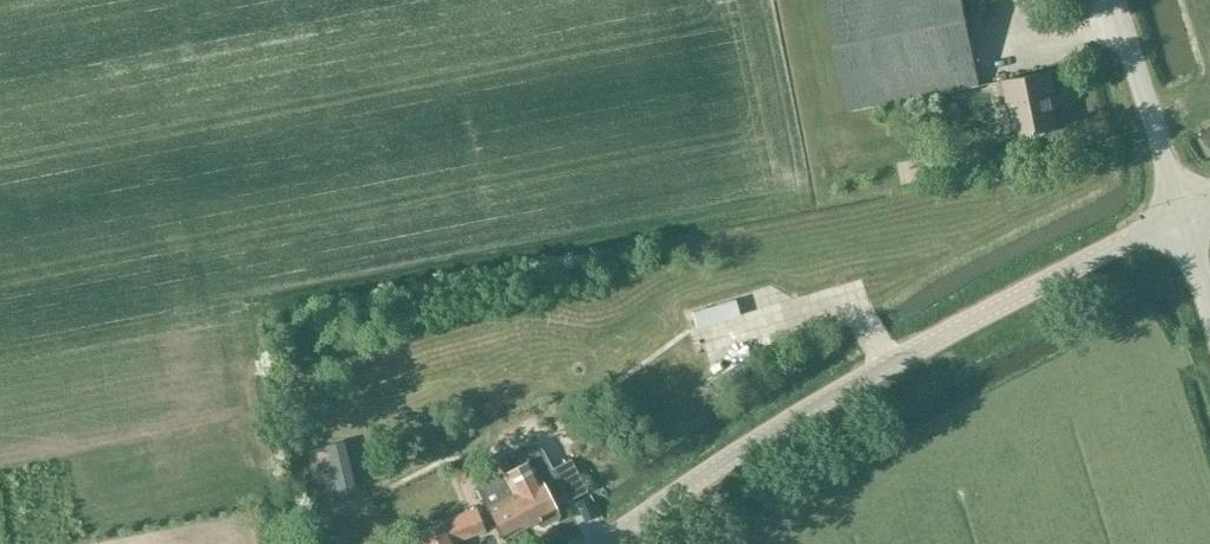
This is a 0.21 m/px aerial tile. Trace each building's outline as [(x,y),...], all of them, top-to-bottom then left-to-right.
[(981,85),(964,0),(826,0),(849,112),(981,85)] [(1048,92),(1052,91),(1049,72),(1003,81),(1007,101),(1013,100),(1020,135),(1055,129),(1048,92)] [(775,321),(765,287),(683,311),(693,345),(775,321)] [(552,436),(561,432),(550,411),(542,415),(552,436)] [(504,475),(506,474),(532,524),(536,522),(538,526),(543,527),(558,519),(559,515),(557,511),(557,510),(553,501),(566,494),(544,453),(540,447),(538,445),(534,444),(531,443),(528,443),(522,445),(495,459),(502,473),(503,472),(504,475)] [(532,524),(506,474),(504,475),(503,472),(502,473),(479,485),(506,537),(532,524)] [(476,506),(446,519),(447,520),(398,541),(399,543),(459,543),(457,541),(486,529),(476,506)]
